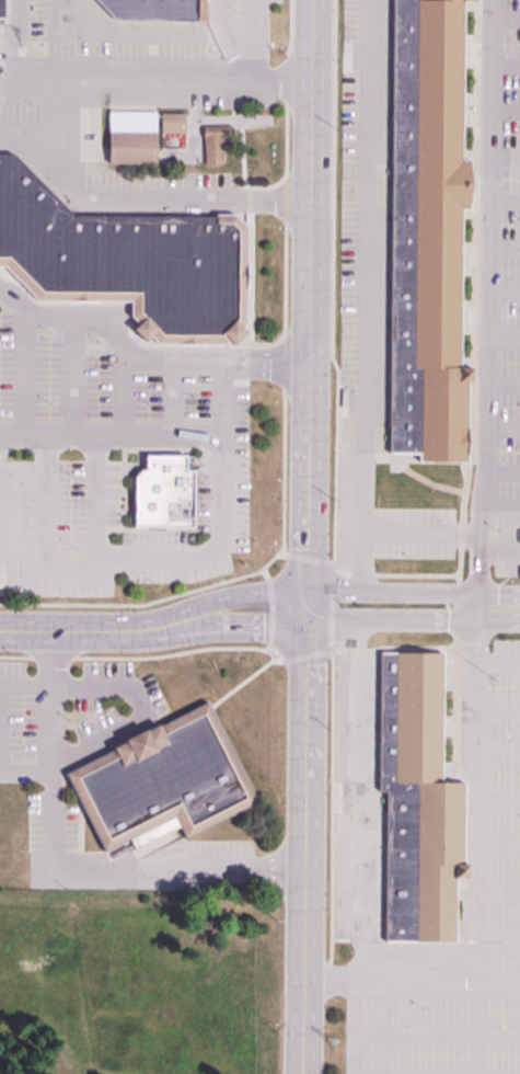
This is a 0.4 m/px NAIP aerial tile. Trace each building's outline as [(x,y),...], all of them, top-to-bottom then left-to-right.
[(113,23),(92,0),(204,0),(204,23),(113,23)] [(389,453),(390,0),(471,0),(471,2),(460,2),(460,161),(466,161),(466,209),(459,209),(458,368),(467,369),(467,382),(465,382),(464,462),(417,462),(417,453),(389,453)] [(154,165),(154,112),(106,112),(106,165),(154,165)] [(183,115),(159,115),(159,134),(183,134),(183,115)] [(225,127),(202,127),(202,167),(225,167),(225,127)] [(2,267),(0,267),(0,156),(12,156),(72,218),(232,217),(243,228),(243,324),(222,344),(154,344),(129,321),(129,302),(36,302),(2,267)] [(130,479),(137,472),(141,472),(141,457),(183,457),(183,472),(189,472),(189,528),(130,528),(130,479)] [(377,653),(440,653),(439,784),(462,784),(461,865),(464,865),(464,879),(452,879),(452,942),(383,942),(383,938),(384,792),(377,792),(377,653)] [(205,704),(208,709),(255,803),(184,838),(178,827),(132,850),(127,841),(102,853),(62,775),(205,704)]
